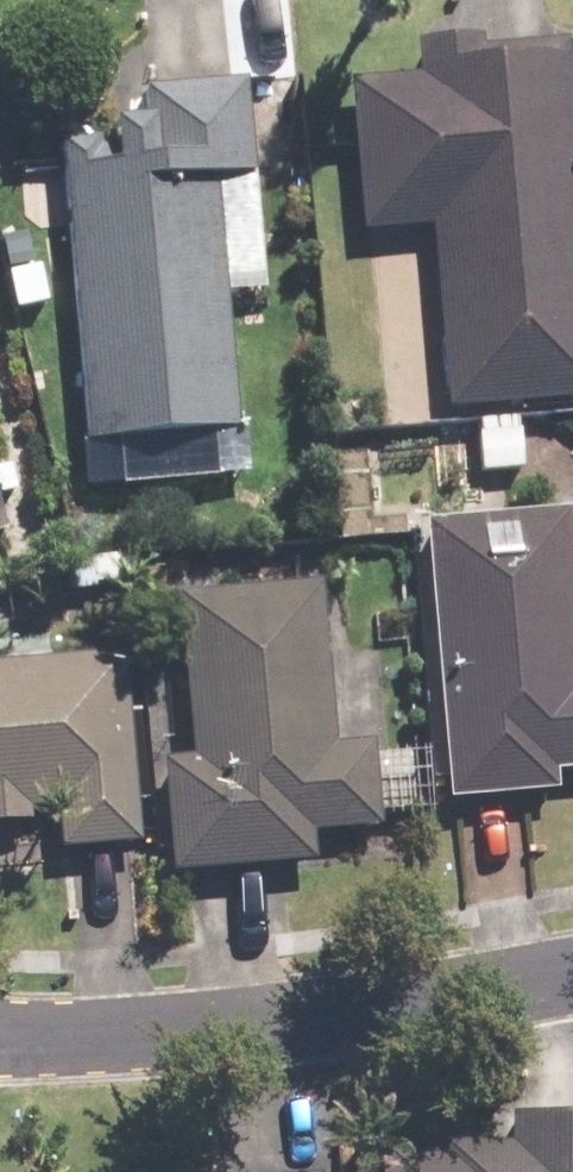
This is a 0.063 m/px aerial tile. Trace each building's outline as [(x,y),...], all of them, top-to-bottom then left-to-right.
[(558,37),(474,45),(474,38),(413,43),(416,76),(346,82),(359,231),(429,225),(445,406),(572,395),(572,210),(558,37)] [(105,139),(54,143),(79,439),(227,426),(205,174),(247,171),(239,82),(137,90),(139,121),(104,124),(105,139)] [(416,521),(441,802),(550,792),(548,771),(572,769),(572,654),(560,509),(416,521)] [(325,746),(310,581),(169,594),(184,761),(156,763),(166,875),(304,862),(302,833),(372,827),(365,742),(325,746)] [(0,663),(0,811),(51,807),(54,847),(130,841),(115,654),(0,663)] [(505,1115),(505,1144),(378,1142),(378,1171),(572,1171),(572,1116),(505,1115)]
